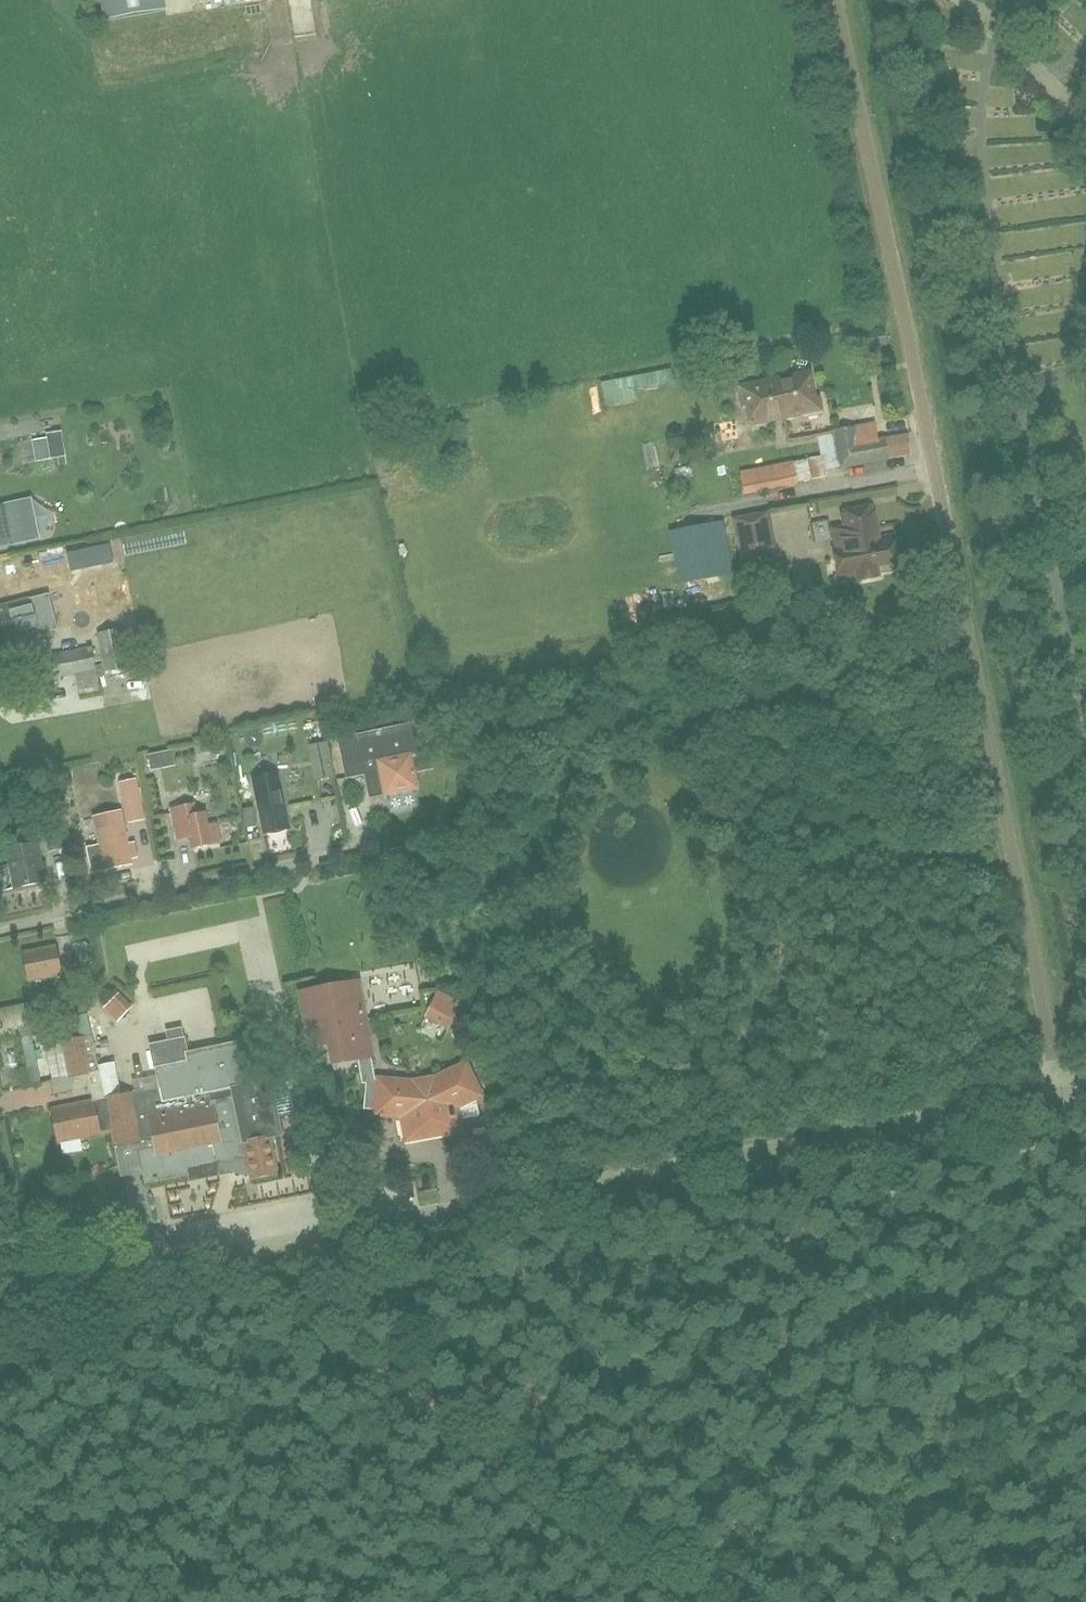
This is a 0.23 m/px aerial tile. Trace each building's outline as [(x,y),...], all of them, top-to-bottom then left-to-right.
[(112,20),(173,10),(171,0),(108,0),(112,20)] [(1066,74),(1076,80),(1065,96),(1073,101),(1085,83),(1085,71),(1074,62),(1066,74)] [(784,418),(802,414),(803,418),(817,415),(820,410),(817,398),(814,399),(809,374),(771,381),(774,397),(780,396),(784,418)] [(743,406),(747,405),(751,424),(784,418),(780,396),(774,397),(771,381),(743,387),(744,391),(740,392),(743,406)] [(862,464),(858,443),(855,428),(834,431),(840,468),(862,464)] [(895,454),(914,453),(913,436),(894,438),(895,454)] [(884,438),(858,443),(862,464),(887,459),(884,438)] [(789,461),(751,472),(758,496),(796,484),(789,461)] [(32,534),(39,532),(31,498),(24,500),(0,505),(0,541),(32,534)] [(878,572),(897,569),(891,537),(878,539),(872,507),(842,513),(845,528),(834,530),(837,544),(833,545),(839,580),(857,576),(857,581),(879,577),(878,572)] [(766,515),(736,521),(743,558),(773,552),(766,515)] [(819,540),(831,540),(831,517),(819,517),(819,540)] [(680,528),(689,581),(733,573),(724,521),(680,528)] [(84,550),(88,569),(113,564),(109,545),(84,550)] [(30,598),(0,606),(0,619),(6,643),(23,639),(24,641),(49,635),(48,632),(58,629),(49,593),(30,598)] [(98,639),(104,672),(130,668),(123,634),(98,639)] [(100,694),(94,660),(92,648),(46,656),(50,679),(75,674),(80,697),(100,694)] [(416,774),(434,770),(424,722),(338,740),(347,780),(365,776),(369,794),(383,791),(385,797),(419,790),(416,774)] [(151,771),(175,766),(172,750),(148,755),(151,771)] [(252,778),(264,835),(289,830),(277,773),(252,778)] [(132,825),(149,824),(147,780),(130,781),(132,825)] [(193,848),(219,843),(215,822),(206,823),(204,813),(195,815),(193,804),(171,809),(178,839),(190,837),(193,848)] [(257,827),(253,808),(242,810),(246,829),(257,827)] [(94,817),(100,845),(87,848),(93,872),(105,869),(131,863),(129,855),(136,853),(133,843),(127,845),(120,811),(94,817)] [(33,828),(7,833),(17,888),(43,883),(42,874),(48,873),(46,862),(40,864),(33,828)] [(451,842),(448,829),(429,832),(432,846),(451,842)] [(29,979),(61,973),(55,945),(23,952),(29,979)] [(333,1047),(336,1063),(370,1057),(363,1017),(361,1005),(348,1007),(345,990),(302,998),(311,1046),(312,1051),(333,1047)] [(7,1018),(11,1034),(45,1027),(41,1011),(7,1018)] [(104,1101),(92,1037),(87,1013),(75,1015),(80,1040),(64,1043),(70,1076),(71,1076),(75,1094),(92,1091),(94,1101),(52,1110),(59,1142),(110,1132),(104,1101)] [(110,1132),(112,1131),(115,1148),(154,1140),(156,1149),(140,1152),(146,1184),(188,1175),(187,1166),(223,1158),(225,1166),(234,1169),(243,1172),(249,1171),(251,1181),(277,1176),(270,1140),(281,1138),(277,1118),(270,1082),(266,1083),(258,1040),(185,1054),(183,1040),(151,1047),(160,1090),(104,1101),(110,1132)] [(408,1131),(415,1135),(449,1129),(454,1123),(478,1118),(474,1095),(463,1071),(433,1085),(415,1089),(382,1086),(379,1112),(405,1114),(408,1131)] [(282,1112),(296,1112),(296,1085),(283,1085),(282,1112)]
